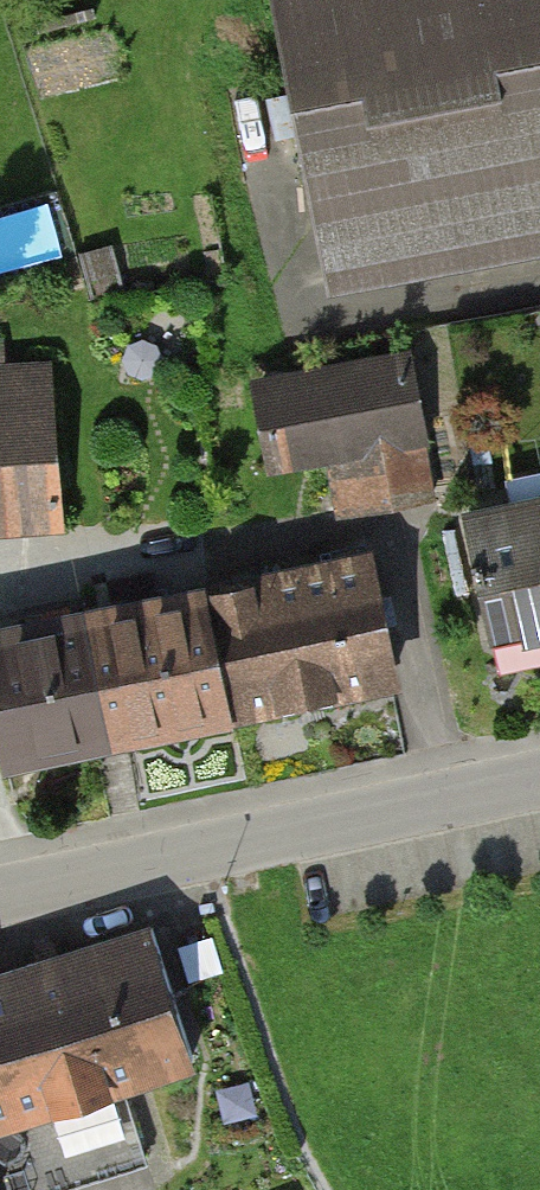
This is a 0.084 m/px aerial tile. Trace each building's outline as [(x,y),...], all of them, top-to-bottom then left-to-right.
[(315,281),(539,237),(539,7),(520,11),(518,0),(260,0),(315,281)] [(68,251),(57,201),(0,213),(0,265),(68,251)] [(251,371),(262,471),(327,464),(332,513),(428,502),(411,353),(251,371)] [(50,533),(40,369),(1,371),(0,362),(0,536),(50,533)] [(511,669),(539,663),(539,500),(480,512),(511,669)] [(309,709),(392,692),(364,562),(282,578),(309,709)] [(227,726),(309,709),(282,578),(200,595),(227,726)] [(103,752),(227,726),(200,595),(76,620),(103,752)] [(103,752),(76,620),(0,635),(0,773),(103,752)] [(147,928),(0,976),(0,1189),(48,1189),(145,1159),(120,1079),(190,1056),(147,928)]
